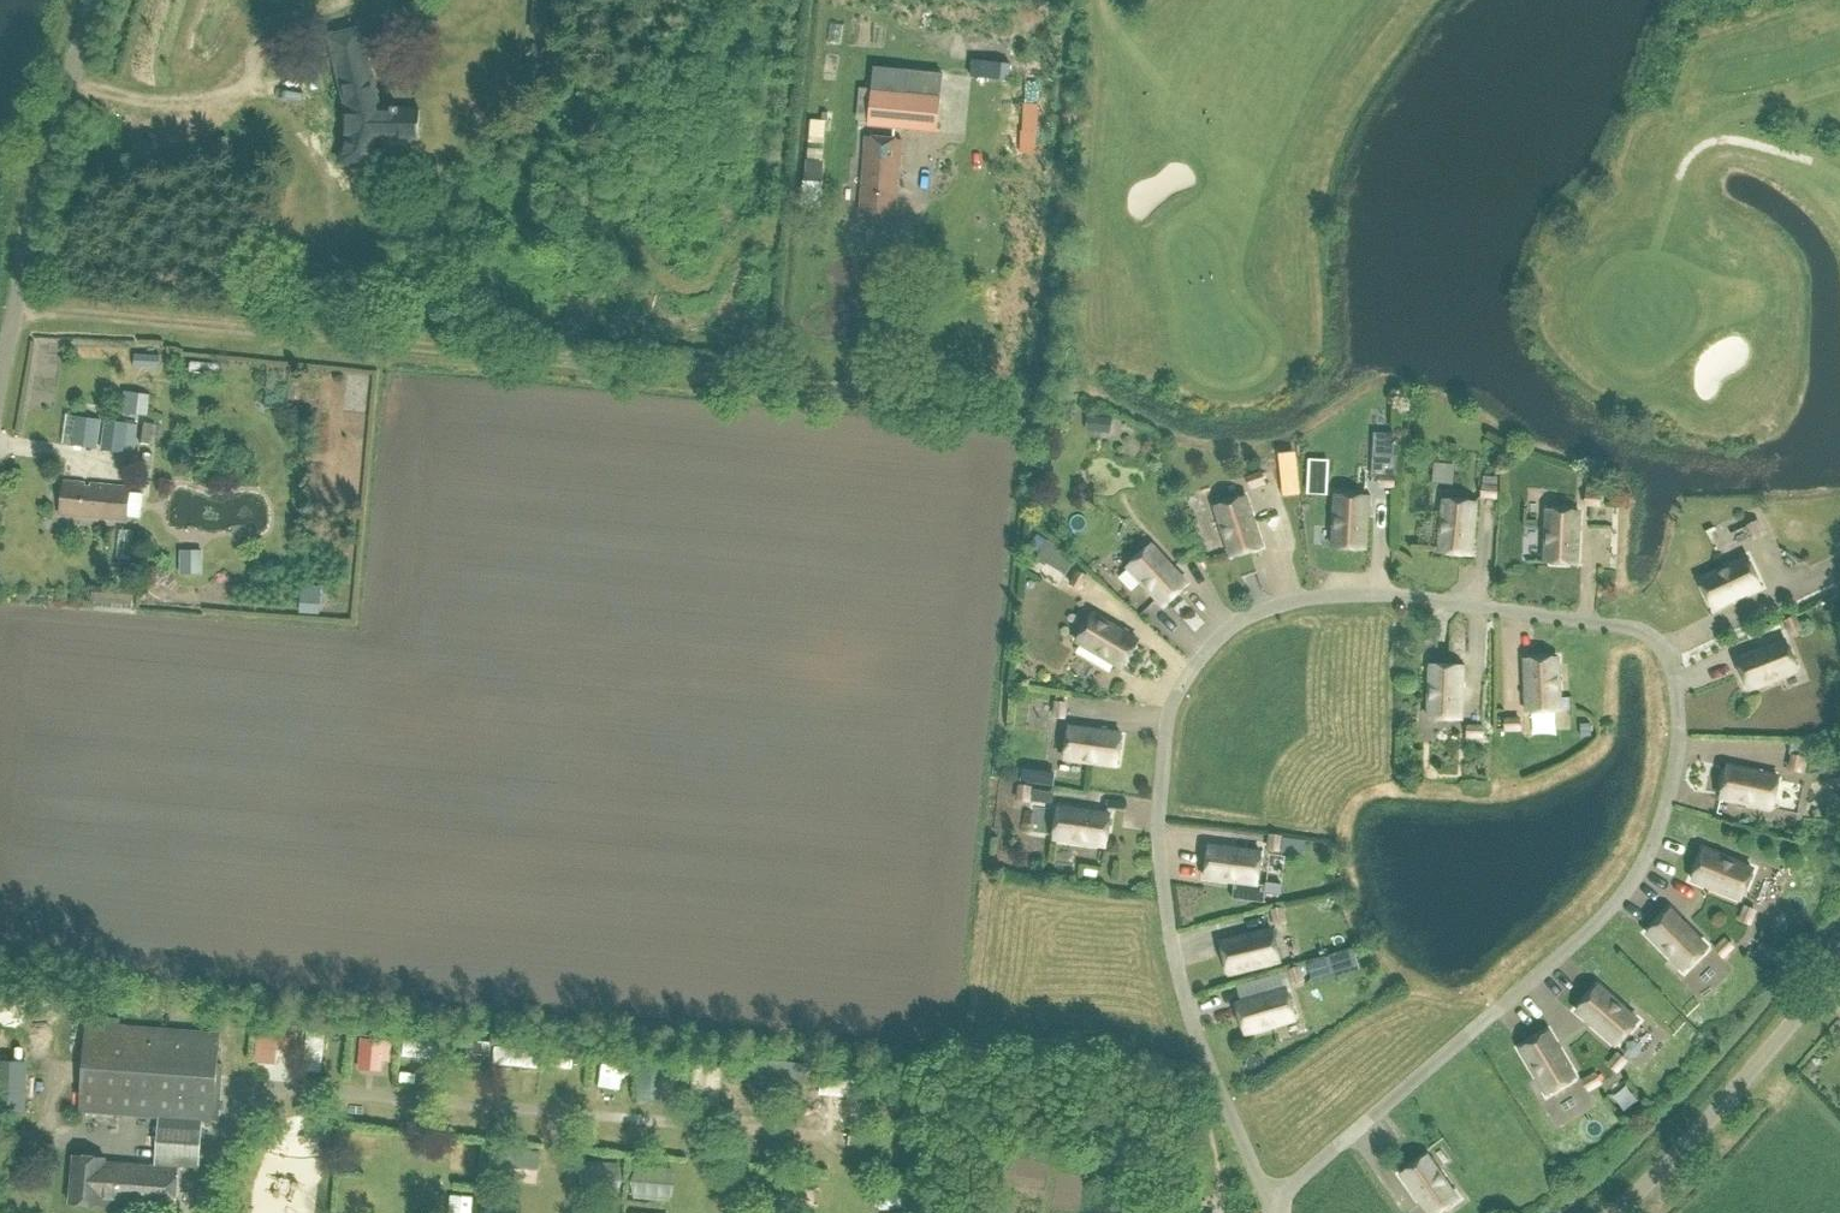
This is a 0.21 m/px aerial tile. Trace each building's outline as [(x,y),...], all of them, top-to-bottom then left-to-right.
[(392,109),(380,109),(359,30),(331,37),(349,114),(349,132),(340,162),(370,171),(374,158),(380,138),(420,139),(420,110),(399,109),(399,107),(392,107),(392,109)] [(908,72),(874,69),(868,126),(937,133),(940,98),(906,95),(908,72)] [(891,213),(897,140),(863,137),(857,211),(891,213)] [(134,347),(133,368),(161,369),(162,348),(134,347)] [(125,394),(123,414),(146,417),(148,397),(125,394)] [(101,420),(77,416),(73,446),(97,449),(101,420)] [(106,420),(103,450),(135,454),(139,424),(106,420)] [(144,423),(141,444),(155,446),(158,425),(144,423)] [(1262,474),(1248,478),(1251,487),(1265,483),(1262,474)] [(1380,476),(1379,486),(1394,486),(1394,477),(1380,476)] [(63,483),(60,517),(127,523),(130,489),(63,483)] [(1496,497),(1497,488),(1483,486),(1482,496),(1496,497)] [(1247,498),(1256,519),(1269,514),(1261,493),(1247,498)] [(1333,548),(1365,549),(1368,496),(1336,495),(1333,548)] [(1586,495),(1585,504),(1600,505),(1600,496),(1586,495)] [(1262,547),(1246,496),(1215,507),(1231,557),(1262,547)] [(1439,552),(1471,555),(1476,502),(1443,499),(1439,552)] [(1577,564),(1579,511),(1547,509),(1545,562),(1577,564)] [(1748,526),(1754,539),(1763,535),(1757,522),(1748,526)] [(1187,584),(1151,545),(1128,567),(1164,606),(1187,584)] [(202,553),(180,553),(180,577),(202,577),(202,553)] [(1701,582),(1715,611),(1763,589),(1749,560),(1701,582)] [(1079,590),(1087,578),(1078,573),(1071,585),(1079,590)] [(322,586),(301,585),(300,614),(320,615),(322,586)] [(1186,627),(1199,619),(1183,592),(1169,601),(1186,627)] [(1093,614),(1077,641),(1122,668),(1139,640),(1093,614)] [(1786,621),(1792,634),(1800,630),(1795,617),(1786,621)] [(1786,640),(1736,659),(1748,689),(1797,670),(1786,640)] [(1560,711),(1558,658),(1525,659),(1527,712),(1560,711)] [(1463,666),(1430,665),(1428,718),(1461,719),(1463,666)] [(1064,718),(1066,703),(1056,702),(1054,716),(1064,718)] [(1520,729),(1520,719),(1505,720),(1505,729),(1520,729)] [(1117,766),(1122,734),(1069,726),(1065,759),(1117,766)] [(1483,737),(1483,727),(1468,726),(1468,736),(1483,737)] [(1794,755),(1790,769),(1799,772),(1803,758),(1794,755)] [(1723,799),(1775,809),(1781,778),(1730,767),(1723,799)] [(1028,801),(1030,787),(1021,786),(1019,800),(1028,801)] [(1027,823),(1041,824),(1042,802),(1028,801),(1027,823)] [(1054,839),(1106,846),(1110,814),(1058,807),(1054,839)] [(1281,837),(1271,835),(1269,849),(1279,851),(1281,837)] [(1209,846),(1205,878),(1258,884),(1261,852),(1209,846)] [(1705,853),(1693,883),(1742,903),(1754,873),(1705,853)] [(1746,907),(1741,920),(1750,924),(1755,911),(1746,907)] [(1282,908),(1272,910),(1276,924),(1285,922),(1282,908)] [(1647,933),(1684,970),(1707,948),(1670,910),(1647,933)] [(1229,974),(1280,961),(1272,930),(1221,943),(1229,974)] [(1726,939),(1716,950),(1723,956),(1733,946),(1726,939)] [(1299,967),(1290,970),(1294,984),(1303,981),(1299,967)] [(1296,1019),(1287,988),(1236,1003),(1245,1034),(1296,1019)] [(1599,989),(1578,1013),(1618,1048),(1639,1023),(1599,989)] [(0,998),(0,1027),(23,1029),(26,995),(0,993),(0,998)] [(259,1019),(255,1061),(274,1062),(276,1047),(297,1049),(299,1023),(259,1019)] [(155,1159),(154,1167),(107,1164),(107,1160),(73,1157),(69,1204),(116,1208),(116,1206),(176,1211),(179,1167),(184,1168),(199,1169),(202,1121),(214,1122),(221,1034),(85,1024),(78,1112),(158,1118),(155,1159)] [(1547,1094),(1575,1077),(1548,1032),(1520,1048),(1547,1094)] [(1617,1069),(1626,1059),(1619,1052),(1609,1063),(1617,1069)] [(1588,1088),(1601,1081),(1596,1073),(1584,1080),(1588,1088)] [(1618,1113),(1636,1099),(1621,1080),(1603,1094),(1618,1113)] [(1586,1110),(1578,1125),(1594,1134),(1602,1119),(1586,1110)] [(1460,1201),(1430,1158),(1403,1177),(1429,1212),(1443,1212),(1460,1201)] [(457,1198),(453,1176),(440,1178),(444,1201),(457,1198)]
